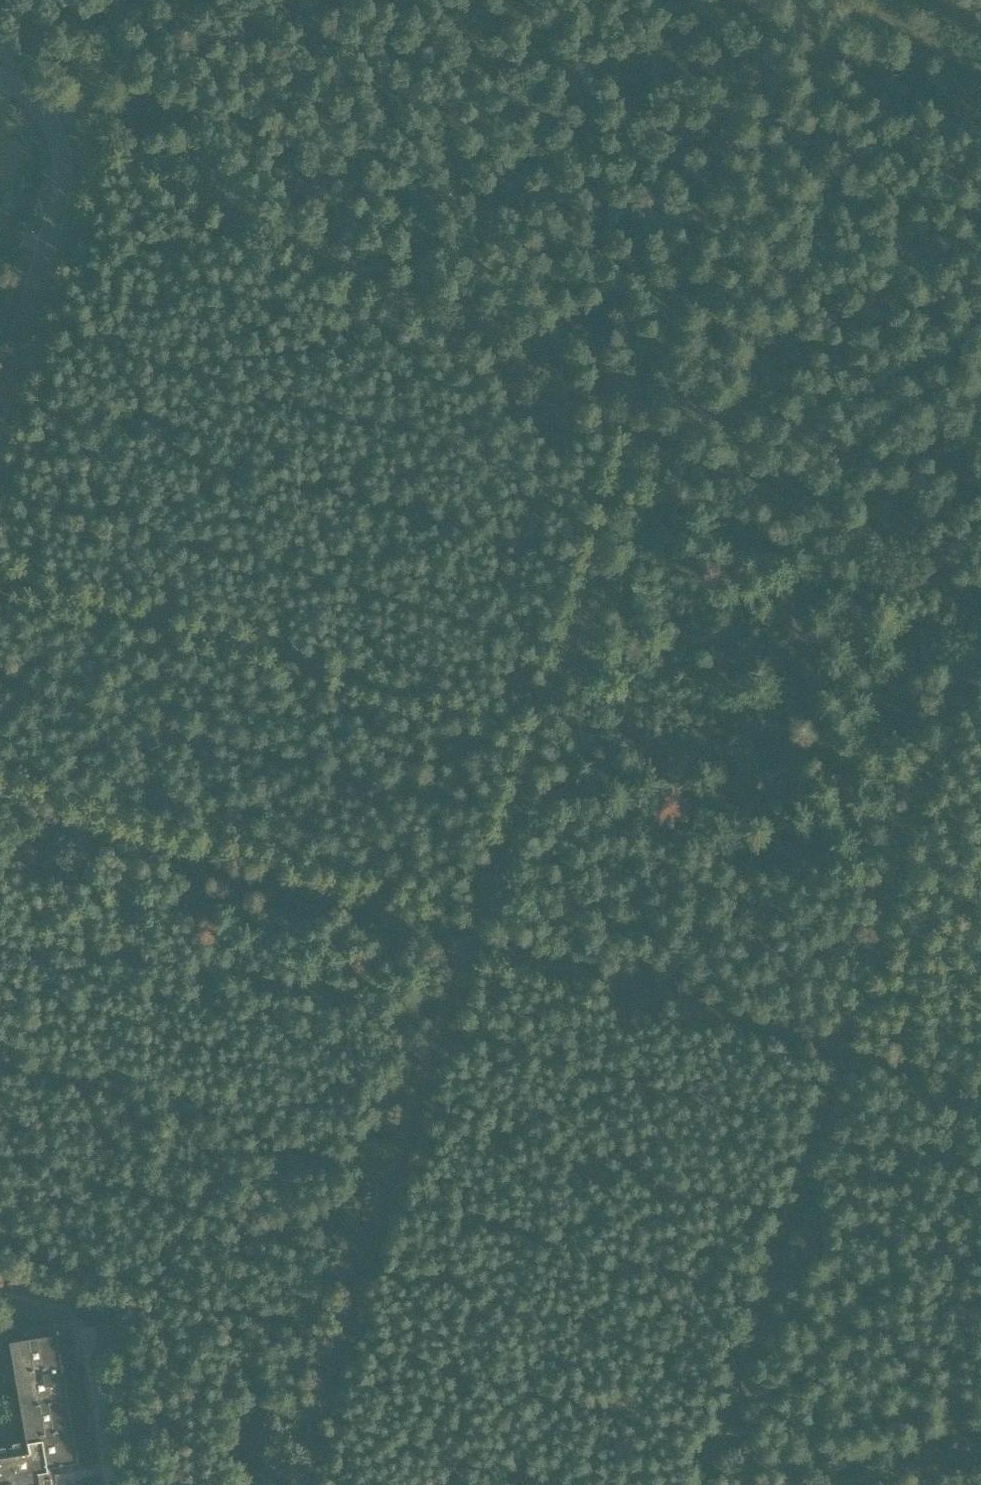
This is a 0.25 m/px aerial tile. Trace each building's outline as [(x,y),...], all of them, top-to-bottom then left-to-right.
[(52,1469),(77,1465),(55,1331),(36,1334),(36,1339),(9,1344),(25,1439),(0,1444),(0,1484),(54,1484),(52,1469)]
